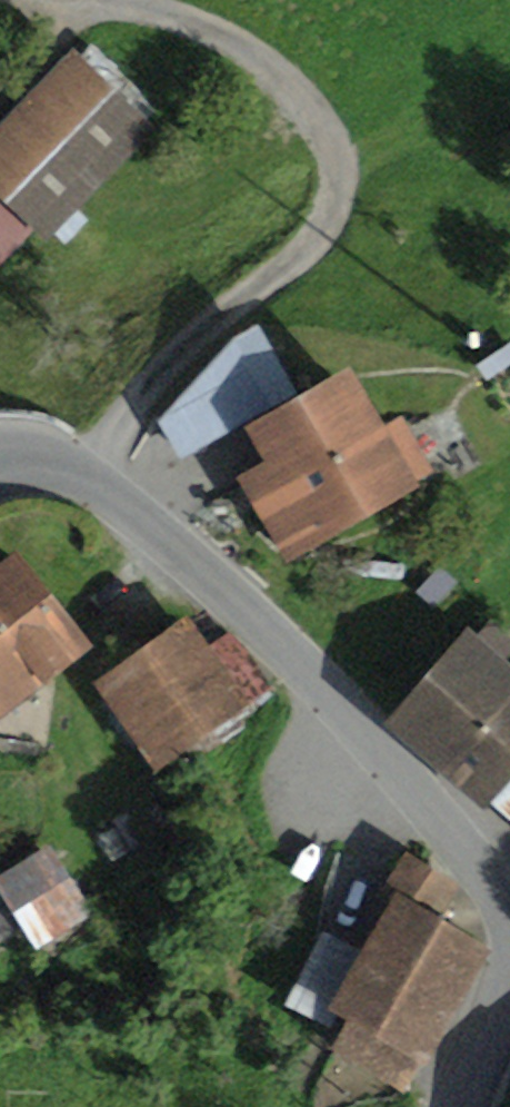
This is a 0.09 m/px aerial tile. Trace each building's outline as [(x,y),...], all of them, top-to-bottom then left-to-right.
[(33,229),(47,242),(158,127),(74,47),(0,124),(0,264),(33,229)] [(235,339),(158,421),(181,461),(274,408),(235,339)] [(267,466),(239,482),(288,567),(422,490),(419,484),(435,475),(403,419),(386,429),(353,372),(248,432),(267,466)] [(0,571),(0,721),(94,650),(22,555),(0,571)] [(191,619),(95,687),(157,776),(277,692),(234,631),(211,647),(191,619)] [(382,727),(483,815),(489,808),(509,784),(509,664),(469,628),(382,727)] [(489,808),(509,826),(509,784),(489,808)] [(0,877),(0,946),(23,933),(35,954),(97,918),(54,845),(0,877)] [(338,1019),(347,1024),(335,1050),(405,1097),(423,1065),(429,1068),(493,953),(442,921),(462,889),(406,853),(387,887),(397,893),(363,952),(323,931),(286,1008),(330,1031),(338,1019)]
